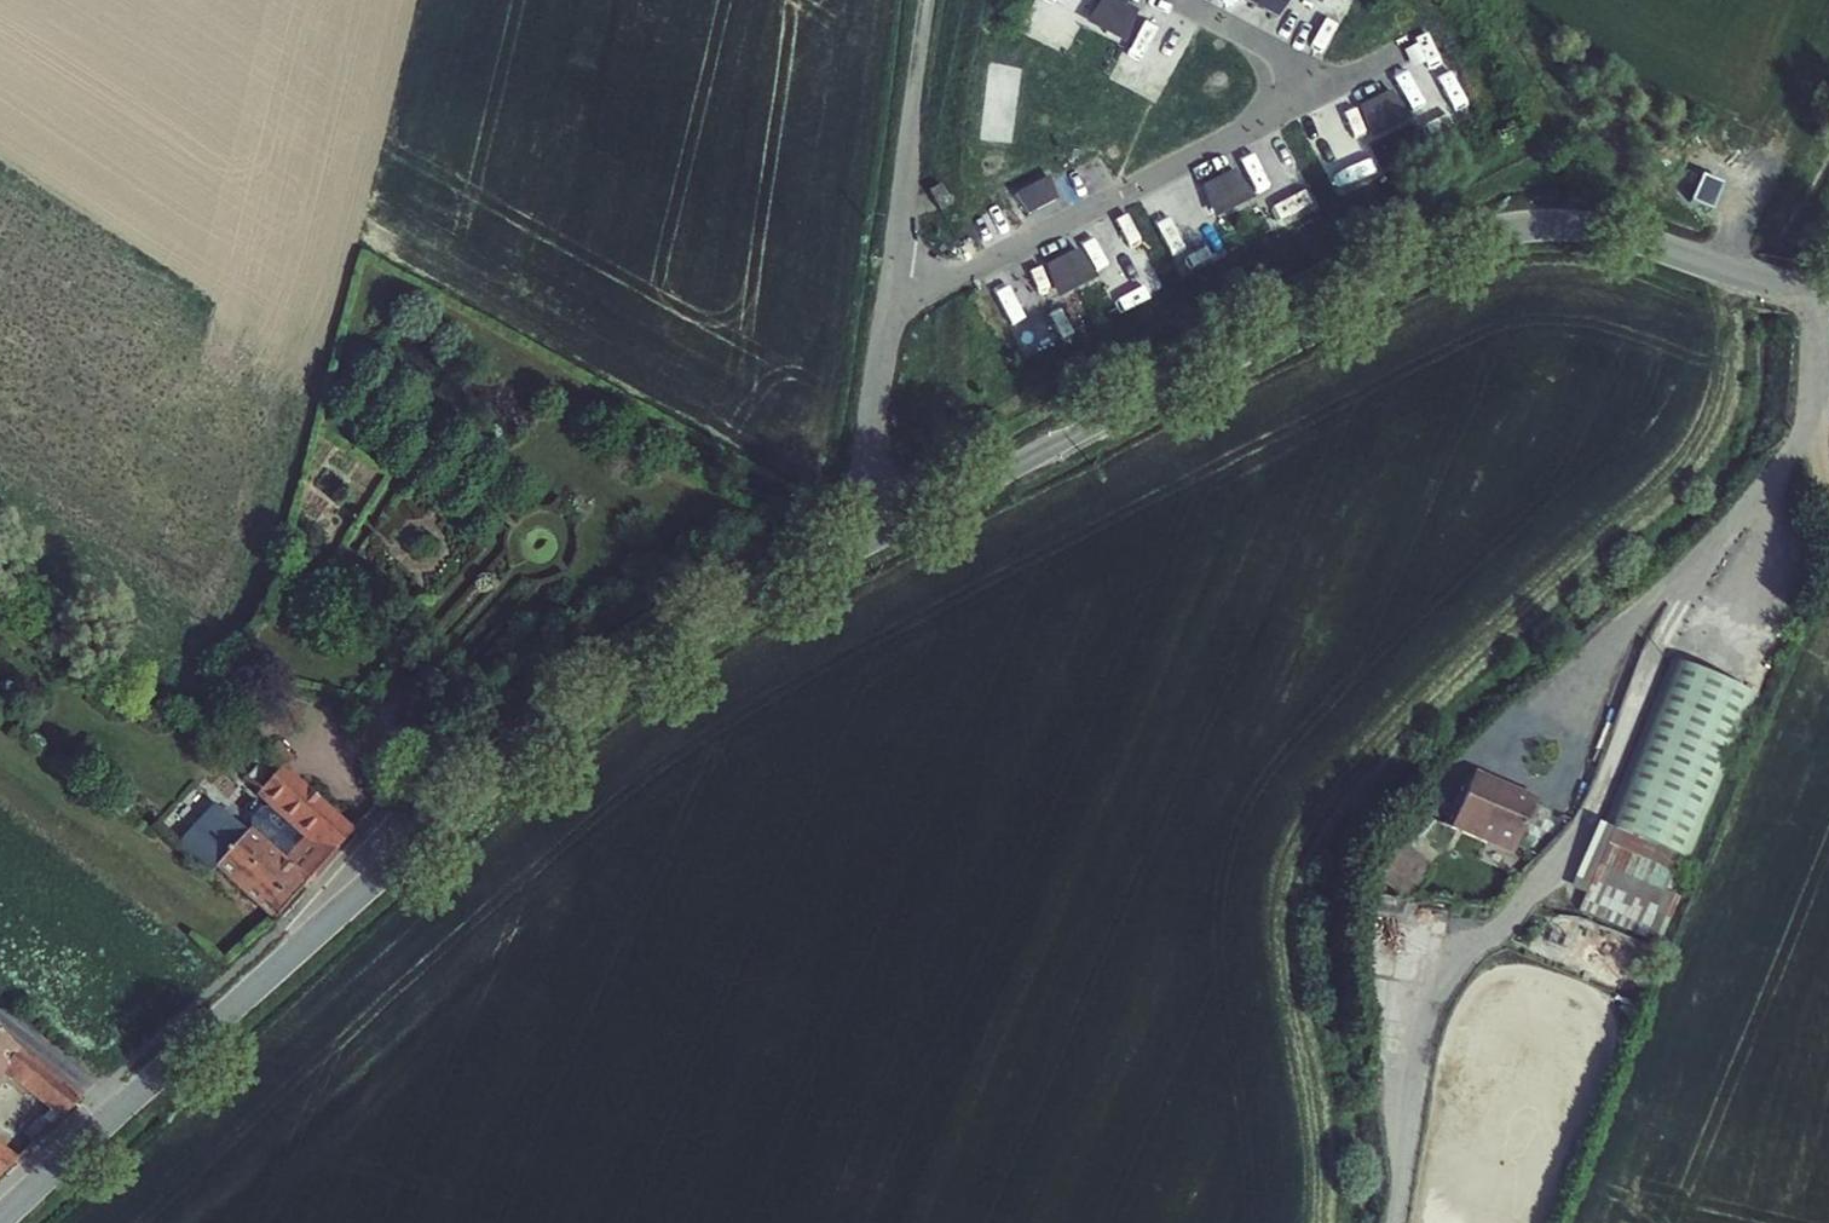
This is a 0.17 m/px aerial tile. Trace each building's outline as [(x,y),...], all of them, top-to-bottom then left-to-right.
[(1123,0),(1100,0),(1086,22),(1126,41),(1138,8),(1123,0)] [(1279,16),(1290,0),(1248,0),(1279,16)] [(1353,0),(1314,0),(1348,14),(1353,0)] [(1392,89),(1360,105),(1372,138),(1412,119),(1392,89)] [(1236,168),(1204,185),(1216,218),(1256,198),(1236,168)] [(1050,180),(1016,196),(1028,216),(1058,201),(1050,180)] [(939,184),(929,190),(940,210),(951,204),(939,184)] [(1163,258),(1150,262),(1144,244),(1110,256),(1127,305),(1174,288),(1163,258)] [(1078,247),(1046,263),(1058,297),(1098,276),(1078,247)] [(1694,876),(1773,685),(1686,650),(1620,813),(1632,818),(1599,900),(1660,925),(1662,920),(1678,927),(1698,878),(1694,876)] [(307,842),(334,848),(337,851),(356,829),(284,765),(257,795),(269,807),(303,838),(307,842)] [(1452,829),(1491,845),(1495,835),(1517,844),(1538,797),(1477,770),(1452,829)] [(212,874),(216,870),(214,868),(248,832),(214,802),(178,843),(212,874)] [(303,838),(269,807),(261,807),(251,819),(252,828),(285,858),(303,838)] [(248,832),(214,868),(216,870),(274,922),(303,885),(298,871),(285,858),(252,828),(248,832)] [(1495,835),(1491,845),(1513,854),(1517,844),(1495,835)] [(307,842),(303,838),(285,858),(298,871),(303,885),(308,888),(339,854),(337,851),(334,848),(307,842)] [(0,1034),(0,1077),(3,1072),(52,1112),(59,1118),(61,1120),(83,1097),(20,1046),(18,1048),(0,1034)] [(32,1144),(59,1118),(52,1112),(49,1115),(47,1114),(44,1117),(41,1115),(23,1134),(32,1144)] [(20,1158),(0,1144),(0,1177),(20,1158)]
